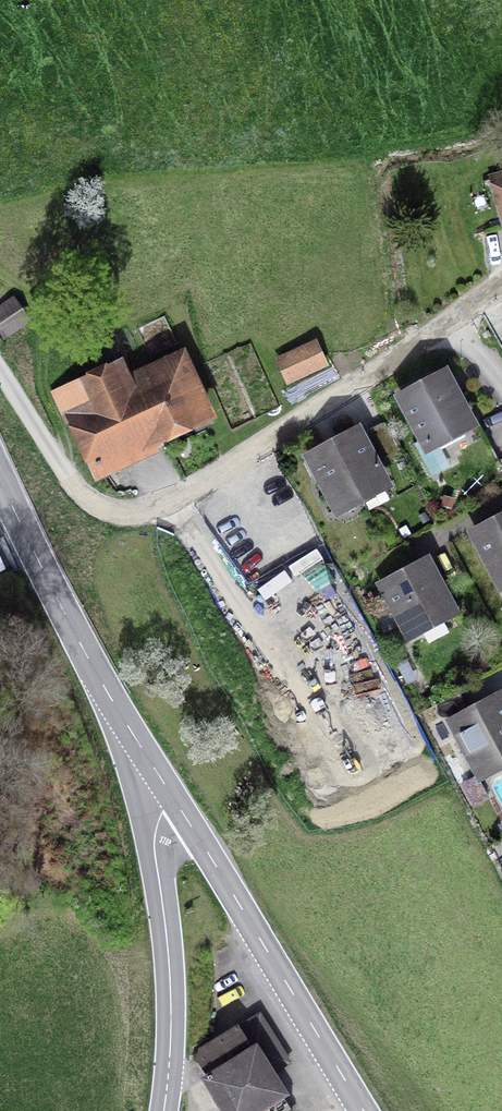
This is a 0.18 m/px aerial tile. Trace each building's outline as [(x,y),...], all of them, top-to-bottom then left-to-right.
[(493,187),(501,217),(501,184),(493,187)] [(11,301),(0,308),(0,332),(3,336),(25,322),(11,301)] [(315,344),(279,360),(289,380),(324,364),(315,344)] [(54,397),(66,423),(73,419),(94,464),(208,412),(187,366),(130,392),(119,368),(54,397)] [(403,399),(424,438),(413,444),(431,477),(450,467),(440,447),(463,435),(460,428),(469,423),(444,377),(403,399)] [(311,458),(338,509),(384,485),(375,468),(402,454),(385,422),(358,436),(357,434),(311,458)] [(501,583),(501,521),(476,535),(501,583)] [(385,587),(409,633),(451,611),(426,565),(385,587)] [(481,773),(501,762),(501,702),(500,698),(454,723),(481,773)] [(477,776),(462,783),(472,803),(487,795),(477,776)] [(195,1064),(227,1110),(292,1110),(268,1073),(288,1061),(259,1016),(198,1054),(195,1064)]
